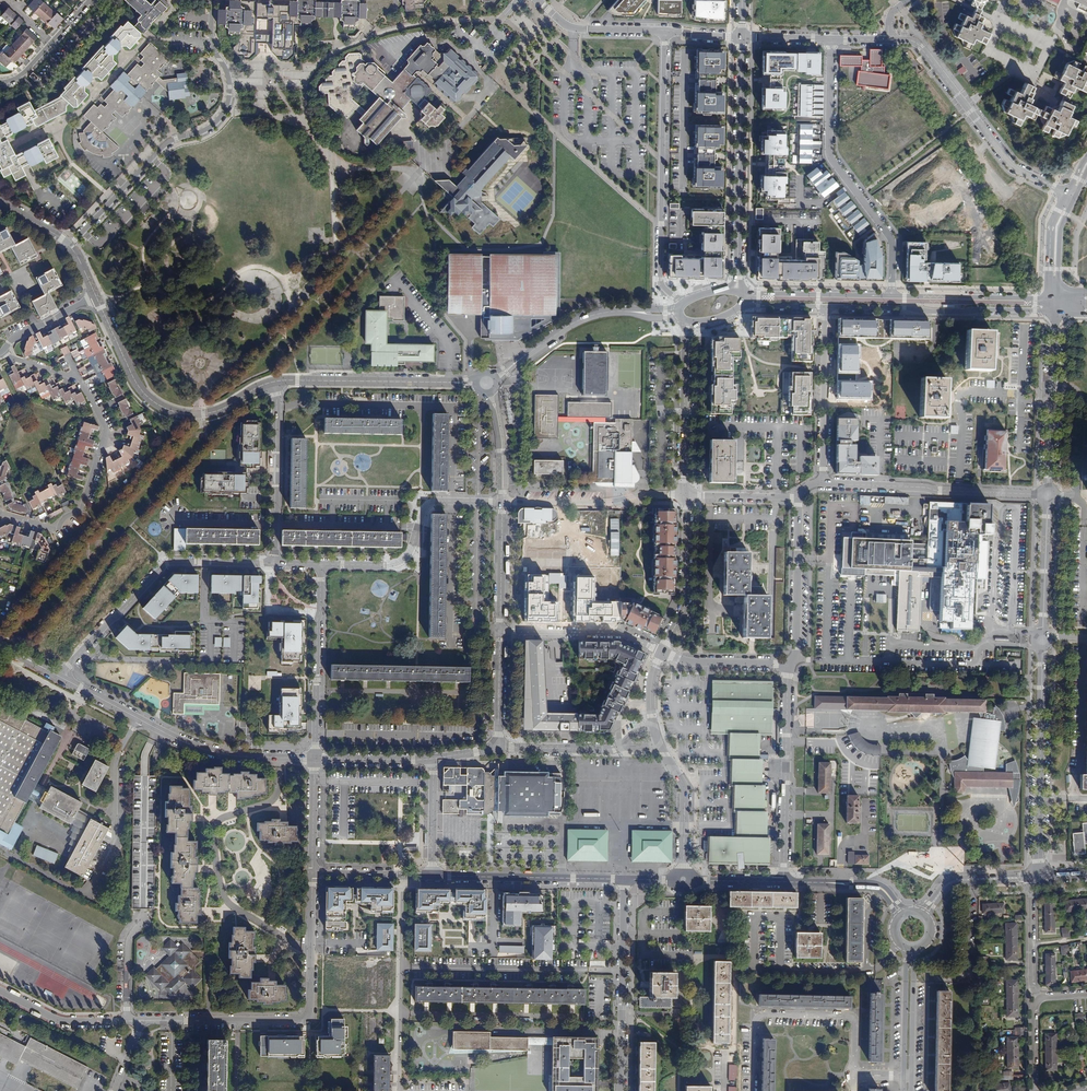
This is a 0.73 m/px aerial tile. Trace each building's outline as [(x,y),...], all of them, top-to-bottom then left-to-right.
[(33,12),(43,2),(40,0),(33,0),(27,7),(33,12)] [(127,3),(128,2),(130,4),(136,9),(137,10),(137,11),(141,15),(137,19),(138,22),(145,29),(147,26),(148,27),(148,28),(150,26),(150,23),(151,22),(150,22),(151,20),(151,18),(150,17),(152,15),(153,16),(156,15),(160,11),(161,12),(163,12),(165,10),(164,9),(165,7),(158,0),(154,0),(150,4),(145,0),(124,0),(127,3)] [(274,3),(273,4),(272,3),(272,1),(271,0),(269,0),(268,1),(267,4),(260,4),(260,3),(256,2),(254,1),(240,1),(240,5),(230,4),(229,5),(225,8),(225,10),(224,24),(224,27),(227,27),(228,29),(228,34),(229,34),(231,35),(232,34),(239,34),(239,41),(233,47),(233,50),(238,56),(243,56),(243,59),(250,59),(255,55),(255,47),(255,44),(271,44),(271,47),(271,51),(272,52),(277,57),(282,57),(282,60),(288,60),(293,55),(293,49),(294,46),(296,44),(294,42),(294,26),(294,25),(306,25),(310,25),(310,21),(311,20),(314,20),(314,19),(314,16),(340,17),(340,20),(343,20),(344,22),(344,28),(354,28),(355,23),(356,21),(358,21),(359,18),(362,18),(363,8),(360,6),(355,5),(355,3),(344,3),(344,10),(336,10),(337,3),(333,3),(332,6),(321,6),(320,8),(318,8),(318,3),(315,3),(300,2),(299,2),(298,9),(294,9),(295,4),(289,3),(274,3)] [(645,0),(616,0),(607,10),(613,14),(633,14),(646,1),(645,0)] [(680,3),(661,0),(657,0),(657,15),(668,15),(680,17),(680,3)] [(693,0),(693,19),(706,21),(724,22),(724,1),(693,0)] [(981,9),(985,0),(972,0),(970,4),(976,7),(981,9)] [(1079,4),(1077,8),(1086,13),(1086,11),(1086,0),(1071,0),(1079,4)] [(33,12),(39,18),(49,8),(43,2),(33,12)] [(8,23),(15,14),(8,7),(0,16),(8,23)] [(984,43),(989,32),(978,27),(983,17),(979,15),(980,12),(981,9),(976,7),(974,9),(973,13),(971,17),(960,12),(958,17),(963,20),(960,25),(955,23),(952,29),(955,36),(966,41),(963,46),(969,49),(974,38),(984,43)] [(56,14),(49,8),(39,18),(46,24),(47,23),(56,14)] [(56,14),(47,23),(54,29),(63,19),(56,13),(56,14)] [(15,14),(8,23),(15,30),(23,21),(15,14)] [(127,21),(122,27),(120,25),(110,37),(111,38),(104,47),(102,45),(81,68),(83,70),(80,72),(88,80),(92,76),(93,77),(98,77),(101,80),(104,77),(116,64),(113,61),(113,56),(112,54),(120,45),(121,46),(126,46),(129,49),(140,37),(140,33),(127,21)] [(28,30),(22,36),(32,45),(38,39),(28,30)] [(17,42),(27,51),(32,45),(22,36),(17,42)] [(17,42),(11,48),(21,58),(27,51),(17,42)] [(170,61),(150,42),(140,54),(143,57),(140,60),(144,64),(141,67),(137,64),(127,75),(124,72),(117,79),(110,86),(113,90),(103,101),(107,104),(104,108),(100,104),(97,108),(94,105),(83,116),(90,122),(83,130),(83,132),(79,133),(79,135),(79,138),(80,140),(80,142),(78,143),(84,151),(86,149),(88,151),(92,153),(95,154),(97,155),(100,156),(103,156),(103,158),(106,157),(108,157),(113,156),(112,153),(119,147),(103,132),(107,127),(108,128),(110,125),(109,125),(113,120),(114,121),(117,118),(113,114),(116,110),(123,117),(127,113),(128,114),(131,111),(130,110),(134,106),(135,107),(138,103),(137,103),(144,95),(144,96),(147,93),(147,92),(150,88),(151,89),(154,86),(153,85),(158,81),(170,92),(171,101),(174,100),(173,97),(176,97),(176,98),(185,97),(184,93),(186,93),(185,82),(179,82),(179,79),(168,80),(168,83),(165,84),(158,78),(162,74),(158,71),(165,63),(167,65),(170,61)] [(424,45),(405,67),(413,75),(414,73),(415,71),(418,71),(420,73),(422,71),(427,76),(427,75),(433,80),(435,80),(437,81),(433,85),(454,104),(479,77),(473,71),(467,70),(466,72),(454,62),(455,60),(459,56),(450,48),(446,53),(443,57),(439,53),(427,42),(424,45)] [(16,64),(21,58),(11,48),(5,55),(13,62),(16,64)] [(860,56),(838,55),(838,66),(860,66),(859,71),(857,70),(855,85),(887,88),(888,74),(883,73),(883,66),(880,66),(880,49),(868,48),(868,60),(860,60),(860,56)] [(721,50),(695,50),(695,70),(694,70),(694,78),(697,78),(697,83),(694,83),(694,109),(701,109),(701,112),(716,112),(716,109),(723,109),(723,96),(721,96),(721,92),(714,92),(714,71),(718,71),(719,66),(723,66),(723,55),(721,55),(721,50)] [(13,62),(5,55),(3,52),(0,55),(0,60),(8,67),(13,62)] [(430,88),(414,73),(413,75),(405,67),(403,69),(392,82),(385,75),(385,72),(374,62),(364,63),(362,61),(360,54),(358,52),(347,53),(344,57),(344,60),(341,60),(337,65),(337,67),(335,67),(331,72),(331,75),(328,75),(324,80),(324,81),(324,83),(321,83),(318,86),(318,91),(323,95),(331,94),(331,96),(329,96),(325,100),(325,106),(335,116),(337,113),(345,120),(353,111),(355,108),(348,101),(350,98),(363,84),(377,97),(380,99),(359,122),(360,123),(368,130),(364,134),(376,144),(386,133),(382,129),(395,115),(399,118),(399,119),(402,119),(403,120),(404,118),(403,117),(403,115),(398,110),(408,100),(417,108),(416,108),(417,109),(418,109),(418,111),(418,112),(418,114),(419,114),(422,119),(418,124),(427,132),(431,127),(435,127),(436,128),(436,127),(437,127),(446,118),(445,110),(443,108),(439,112),(437,111),(427,102),(428,101),(426,99),(425,100),(424,98),(431,91),(430,88)] [(780,70),(792,70),(792,54),(775,54),(775,52),(761,52),(761,73),(768,73),(768,79),(780,79),(780,70)] [(809,73),(809,75),(818,75),(818,52),(804,52),(804,54),(795,54),(795,70),(804,70),(804,73),(809,73)] [(1079,63),(1074,61),(1066,63),(1063,68),(1056,71),(1053,76),(1063,81),(1062,84),(1058,92),(1063,95),(1060,101),(1056,110),(1053,109),(1045,105),(1043,110),(1031,104),(1027,102),(1035,87),(1024,82),(1018,92),(1009,88),(1006,92),(1011,95),(1008,100),(1004,98),(1001,103),(1003,111),(1014,117),(1011,122),(1016,124),(1021,113),(1032,118),(1034,113),(1045,118),(1039,130),(1044,132),(1047,127),(1053,130),(1050,135),(1055,137),(1064,134),(1069,123),(1075,126),(1077,121),(1066,115),(1071,105),(1066,103),(1074,87),(1085,92),(1086,87),(1086,80),(1085,79),(1086,74),(1086,67),(1084,66),(1082,71),(1076,68),(1079,63)] [(490,65),(487,63),(482,69),(484,71),(490,65)] [(960,75),(966,70),(962,66),(956,70),(960,75)] [(38,74),(34,70),(29,76),(33,80),(38,74)] [(433,80),(427,75),(427,76),(422,71),(420,73),(433,85),(437,81),(435,80),(433,80)] [(186,74),(178,75),(179,79),(179,82),(185,82),(186,93),(184,93),(185,97),(176,98),(176,97),(173,97),(174,100),(187,99),(187,97),(189,97),(186,74)] [(78,76),(75,78),(74,76),(63,88),(65,90),(59,95),(60,96),(58,98),(33,111),(29,102),(16,108),(19,113),(5,120),(6,122),(0,125),(0,143),(7,140),(6,137),(11,134),(12,131),(25,125),(28,126),(33,123),(35,125),(37,126),(55,117),(55,116),(58,114),(59,115),(66,112),(66,107),(69,104),(73,108),(76,107),(88,95),(85,92),(84,87),(83,86),(85,83),(78,76)] [(770,108),(770,110),(783,110),(783,89),(780,89),(780,84),(768,83),(768,89),(763,89),(761,89),(761,96),(761,108),(770,108)] [(797,85),(797,117),(810,117),(810,113),(813,113),(813,114),(822,114),(822,110),(813,110),(810,110),(810,107),(813,107),(813,108),(822,108),(822,104),(813,104),(810,104),(810,100),(813,100),(813,102),(822,102),(822,98),(813,98),(811,98),(811,94),(813,94),(813,95),(822,95),(822,91),(813,91),(811,91),(811,88),(813,88),(813,89),(822,89),(822,85),(813,85),(797,85)] [(380,99),(377,97),(364,111),(359,117),(356,120),(359,122),(380,99)] [(355,108),(357,105),(350,98),(348,101),(355,108)] [(357,105),(355,108),(353,111),(359,117),(364,111),(357,105)] [(386,133),(399,118),(395,115),(382,129),(386,133)] [(368,130),(360,123),(353,131),(361,138),(364,134),(368,130)] [(701,184),(701,188),(716,188),(716,184),(722,185),(722,171),(720,171),(720,167),(714,167),(714,147),(718,147),(718,142),(722,142),(723,131),(720,131),(720,126),(695,125),(695,146),(694,146),(694,154),(697,154),(697,158),(694,158),(694,184),(701,184)] [(797,163),(811,163),(811,125),(797,125),(797,163)] [(760,175),(760,192),(783,193),(783,172),(785,172),(785,158),(783,158),(783,131),(769,131),(769,137),(761,136),(760,141),(760,153),(767,154),(767,169),(767,175),(765,175),(760,175)] [(499,139),(497,137),(495,139),(467,170),(466,168),(462,172),(465,175),(456,186),(448,180),(441,187),(445,191),(441,195),(449,201),(439,212),(447,212),(454,218),(460,211),(474,224),(471,227),(479,234),(489,223),(493,227),(500,219),(481,203),(480,189),(510,156),(513,159),(527,144),(525,144),(520,140),(513,140),(513,138),(499,139)] [(48,139),(44,140),(45,142),(41,144),(40,142),(38,144),(37,147),(24,154),(20,153),(15,156),(14,154),(6,158),(2,154),(0,155),(0,169),(0,170),(0,173),(3,178),(10,174),(14,181),(25,176),(22,169),(28,166),(28,168),(46,159),(48,162),(58,157),(52,145),(52,146),(48,139)] [(412,152),(411,142),(401,142),(401,146),(407,146),(408,152),(412,152)] [(408,152),(407,146),(401,146),(397,147),(408,157),(408,152)] [(808,181),(813,187),(829,175),(826,170),(823,172),(821,169),(819,171),(816,168),(806,175),(810,180),(808,181)] [(817,189),(823,197),(838,185),(832,177),(817,189)] [(849,231),(855,238),(866,230),(863,227),(868,223),(864,217),(859,221),(857,218),(862,215),(857,209),(852,212),(851,210),(855,206),(851,200),(846,204),(844,201),(849,198),(844,192),(829,204),(834,211),(839,208),(840,210),(836,214),(847,228),(851,225),(853,227),(849,231)] [(675,207),(674,236),(678,236),(679,207),(683,208),(683,202),(674,202),(674,207),(675,207)] [(672,253),(671,275),(687,276),(687,275),(691,275),(691,276),(702,276),(709,276),(709,277),(724,277),(724,255),(723,255),(723,250),(724,250),(723,221),(723,218),(723,209),(695,208),(695,223),(709,224),(709,231),(705,231),(704,249),(705,249),(704,255),(672,253)] [(756,208),(755,219),(763,219),(763,217),(821,218),(821,213),(763,213),(763,208),(756,208)] [(781,279),(824,281),(824,272),(826,272),(827,253),(817,252),(818,241),(813,241),(813,239),(796,239),(795,259),(790,259),(791,256),(777,256),(777,251),(779,251),(779,227),(759,226),(759,233),(760,233),(760,237),(759,237),(759,250),(760,250),(760,255),(759,255),(760,278),(775,279),(775,278),(781,278),(781,279)] [(9,228),(0,232),(0,250),(3,248),(5,251),(14,247),(22,262),(29,259),(30,261),(34,259),(33,257),(37,255),(36,252),(38,250),(31,237),(17,245),(9,228)] [(835,252),(835,281),(859,282),(859,280),(865,280),(865,282),(882,283),(883,254),(880,242),(874,232),(864,240),(863,264),(861,264),(857,264),(858,259),(845,252),(835,252)] [(909,278),(909,241),(907,241),(907,280),(931,280),(931,278),(909,278)] [(960,278),(960,262),(923,261),(923,258),(926,258),(926,241),(909,241),(909,278),(931,278),(931,280),(945,280),(945,278),(960,278)] [(558,251),(542,251),(542,254),(542,255),(555,255),(555,261),(554,298),(558,299),(558,251)] [(542,254),(499,254),(499,255),(446,255),(446,311),(479,311),(479,337),(486,337),(486,335),(511,335),(511,334),(513,334),(513,333),(518,333),(518,329),(527,329),(527,325),(523,325),(523,321),(549,321),(549,316),(558,316),(558,299),(554,298),(555,261),(555,255),(542,255),(542,254)] [(57,275),(53,267),(37,276),(46,293),(34,300),(42,313),(45,311),(47,314),(50,312),(51,314),(55,312),(54,310),(60,307),(51,291),(60,286),(58,283),(61,281),(59,278),(61,277),(59,274),(57,275)] [(1,308),(5,315),(19,308),(17,305),(20,303),(18,300),(19,299),(17,295),(16,296),(12,289),(0,296),(0,305),(1,308)] [(404,296),(380,296),(379,311),(366,310),(366,343),(373,343),(373,345),(371,345),(371,363),(404,364),(404,359),(408,359),(409,343),(395,343),(395,344),(386,344),(386,330),(384,330),(384,318),(392,319),(392,320),(404,320),(404,296)] [(421,343),(421,344),(423,344),(423,343),(439,343),(439,340),(408,340),(408,312),(404,312),(404,320),(392,320),(392,319),(384,318),(384,330),(386,330),(386,344),(395,344),(395,343),(409,343),(413,343),(421,343)] [(77,332),(69,317),(66,319),(68,324),(66,325),(67,327),(65,328),(62,330),(60,328),(59,326),(48,331),(49,333),(50,335),(48,336),(45,338),(44,336),(42,337),(39,332),(36,334),(44,349),(47,347),(46,346),(48,345),(48,346),(56,342),(55,341),(57,340),(57,342),(64,338),(63,337),(65,336),(65,337),(72,334),(72,333),(73,332),(74,333),(77,332)] [(793,340),(792,363),(811,363),(813,320),(753,318),(752,342),(770,342),(770,339),(793,340)] [(83,320),(79,319),(75,321),(79,329),(82,327),(82,328),(84,329),(85,328),(86,329),(86,330),(88,329),(89,332),(97,328),(96,324),(92,323),(92,322),(84,319),(83,320)] [(839,322),(839,346),(857,346),(857,340),(927,342),(927,324),(891,323),(891,325),(878,325),(878,322),(839,322)] [(992,332),(967,330),(965,370),(990,371),(992,332)] [(100,339),(96,332),(85,338),(87,342),(88,341),(88,343),(91,350),(92,350),(93,352),(92,352),(95,359),(96,358),(97,360),(96,361),(100,367),(101,367),(101,368),(101,369),(104,376),(105,375),(106,377),(105,377),(106,381),(114,377),(113,375),(115,374),(117,373),(110,360),(108,361),(107,362),(106,360),(104,357),(106,356),(108,355),(102,343),(100,344),(98,345),(97,343),(96,340),(97,340),(100,339)] [(36,342),(32,335),(29,337),(28,340),(27,340),(24,349),(25,349),(24,353),(26,357),(33,353),(32,350),(33,349),(33,348),(33,346),(34,345),(34,344),(36,342)] [(741,338),(713,337),(712,375),(714,375),(714,376),(714,385),(712,385),(711,405),(713,405),(713,414),(731,414),(731,404),(735,404),(736,385),(732,385),(732,376),(733,358),(740,358),(741,338)] [(421,343),(413,343),(412,360),(433,360),(433,345),(423,344),(421,344),(421,343)] [(71,352),(67,345),(60,349),(63,355),(71,352)] [(81,355),(78,348),(71,351),(75,358),(81,355)] [(583,352),(582,395),(606,395),(606,352),(583,352)] [(19,375),(18,371),(14,364),(10,366),(13,371),(10,372),(11,374),(9,375),(13,384),(22,380),(28,391),(37,387),(41,397),(50,392),(54,401),(62,397),(66,405),(74,401),(78,408),(86,403),(82,394),(79,395),(78,394),(77,391),(71,394),(70,392),(68,394),(67,391),(64,393),(62,388),(59,390),(58,388),(56,390),(55,387),(53,388),(50,384),(46,386),(45,384),(43,385),(42,383),(40,384),(38,380),(34,382),(33,379),(32,377),(29,378),(28,377),(27,374),(21,377),(19,375)] [(88,373),(85,366),(78,369),(82,376),(88,373)] [(793,415),(811,415),(812,373),(792,373),(792,386),(790,386),(790,401),(792,401),(792,406),(794,406),(793,415)] [(946,379),(921,378),(920,417),(945,418),(946,379)] [(119,385),(116,379),(108,383),(115,399),(123,395),(121,390),(120,390),(117,385),(119,385)] [(987,380),(987,388),(995,389),(996,381),(987,380)] [(558,395),(534,395),(534,438),(557,438),(557,417),(558,395)] [(128,405),(126,400),(118,404),(125,419),(127,418),(133,415),(131,410),(130,410),(127,406),(128,405)] [(611,403),(567,402),(567,417),(603,417),(611,418),(611,403)] [(838,417),(837,474),(876,475),(876,456),(865,456),(861,462),(855,460),(855,441),(857,441),(857,419),(859,414),(848,412),(838,417)] [(448,414),(433,414),(431,491),(446,491),(448,414)] [(139,421),(137,417),(135,418),(131,420),(132,422),(130,423),(131,425),(125,429),(127,432),(126,435),(132,438),(132,440),(133,441),(133,443),(132,446),(130,446),(129,448),(123,446),(121,450),(118,451),(121,458),(119,459),(120,461),(118,462),(115,463),(114,461),(112,463),(109,456),(105,458),(106,472),(111,470),(113,474),(116,472),(116,471),(126,466),(126,467),(130,465),(128,461),(132,459),(133,454),(138,455),(139,451),(138,451),(141,440),(142,441),(144,437),(139,435),(140,431),(138,427),(142,425),(140,421),(139,421)] [(408,418),(331,417),(330,434),(407,435),(408,418)] [(632,419),(615,419),(615,423),(603,423),(593,422),(592,483),(595,483),(632,483),(634,483),(635,483),(636,482),(638,481),(638,480),(639,478),(639,476),(638,475),(633,465),(631,465),(631,452),(631,441),(632,419)] [(99,428),(83,422),(82,426),(83,426),(82,428),(81,428),(79,435),(80,436),(79,437),(78,437),(76,444),(77,444),(77,446),(76,446),(73,453),(74,454),(74,455),(73,455),(70,462),(71,463),(71,464),(70,464),(67,471),(68,471),(68,473),(67,473),(66,476),(81,481),(82,478),(77,476),(78,473),(76,472),(77,470),(78,467),(80,467),(80,465),(86,467),(89,460),(83,458),(84,455),(82,455),(83,450),(85,450),(86,448),(92,450),(95,441),(89,439),(89,437),(87,436),(88,434),(89,431),(91,432),(92,429),(98,431),(99,428)] [(245,424),(240,424),(240,467),(261,467),(261,424),(257,424),(257,422),(245,422),(245,424)] [(951,434),(959,434),(959,426),(951,426),(951,434)] [(1004,432),(985,431),(984,471),(984,473),(989,473),(998,474),(1003,474),(1003,472),(1004,432)] [(311,439),(294,439),(293,507),(311,507),(311,439)] [(734,441),(710,440),(709,483),(733,483),(734,441)] [(641,452),(635,442),(631,441),(631,452),(641,452)] [(6,459),(2,461),(1,465),(0,464),(0,481),(7,478),(5,474),(6,474),(6,473),(6,471),(6,470),(7,470),(7,469),(7,468),(10,467),(6,459)] [(562,461),(533,460),(533,474),(562,475),(562,461)] [(247,472),(203,472),(203,477),(200,477),(200,492),(248,492),(248,477),(247,477),(247,472)] [(5,483),(0,486),(0,492),(1,491),(3,496),(2,497),(5,502),(13,498),(5,483)] [(59,485),(58,483),(52,486),(51,483),(45,487),(46,489),(47,491),(44,492),(41,494),(40,492),(39,489),(34,492),(35,494),(29,497),(30,500),(31,501),(29,503),(33,510),(36,509),(36,507),(37,506),(38,508),(41,506),(40,504),(43,502),(43,501),(45,500),(45,501),(52,497),(51,496),(53,496),(53,497),(57,495),(58,497),(61,495),(61,494),(62,493),(63,495),(66,493),(62,485),(60,486),(59,485)] [(18,503),(17,503),(16,504),(15,501),(7,505),(8,509),(12,510),(12,511),(20,514),(21,512),(25,514),(29,512),(25,504),(23,505),(22,504),(21,504),(20,505),(18,504),(18,503)] [(988,506),(929,504),(929,511),(927,511),(927,507),(925,507),(924,520),(926,520),(925,528),(930,528),(929,545),(912,544),(913,541),(867,539),(867,534),(852,533),(851,569),(900,571),(897,631),(918,632),(921,578),(941,579),(939,623),(940,623),(940,630),(965,631),(965,641),(972,641),(973,631),(970,631),(971,628),(976,629),(977,622),(971,621),(973,580),(975,580),(975,567),(977,536),(980,536),(980,539),(984,539),(984,536),(990,537),(990,526),(987,526),(988,506)] [(552,509),(523,508),(520,509),(518,511),(517,513),(517,523),(529,523),(546,523),(554,521),(557,518),(557,514),(555,510),(552,509)] [(657,593),(674,593),(675,509),(658,509),(658,514),(654,514),(654,543),(654,558),(653,587),(653,593),(657,593)] [(445,515),(431,514),(429,637),(443,638),(445,515)] [(9,524),(6,526),(5,525),(0,528),(0,539),(1,539),(2,536),(4,535),(4,534),(5,534),(7,534),(7,532),(10,533),(13,526),(9,524)] [(20,528),(16,527),(11,543),(15,544),(15,543),(17,544),(16,545),(23,547),(24,546),(26,547),(26,548),(30,549),(35,533),(30,532),(28,537),(26,537),(26,539),(23,538),(20,537),(21,535),(18,534),(20,528)] [(259,530),(186,529),(186,544),(259,545),(259,530)] [(401,533),(282,531),(281,545),(400,547),(401,533)] [(42,536),(38,534),(36,543),(39,544),(38,544),(39,546),(40,545),(41,547),(40,548),(40,549),(42,549),(41,552),(49,555),(51,552),(49,547),(45,539),(44,539),(42,536)] [(977,536),(975,567),(986,567),(987,543),(980,543),(980,539),(980,536),(977,536)] [(748,552),(723,552),(723,595),(743,596),(742,638),(767,638),(767,596),(762,583),(762,586),(747,586),(748,552)] [(986,567),(975,567),(975,580),(981,580),(986,581),(987,567),(986,567)] [(173,574),(143,608),(153,618),(159,611),(161,612),(167,605),(166,604),(178,590),(198,591),(198,575),(173,574)] [(258,609),(258,576),(211,575),(211,591),(243,591),(243,607),(248,607),(248,609),(258,609)] [(544,575),(527,575),(526,622),(558,623),(558,602),(543,602),(544,575)] [(593,578),(575,578),(575,622),(620,623),(620,603),(620,602),(593,602),(593,578)] [(886,603),(887,594),(876,594),(876,602),(886,603)] [(632,626),(655,637),(664,618),(632,603),(620,603),(620,623),(625,623),(630,625),(632,626)] [(281,638),(281,662),(292,662),(292,661),(299,661),(299,655),(302,655),(302,647),(300,646),(300,638),(301,638),(302,623),(284,622),(284,623),(269,622),(268,637),(281,638)] [(115,638),(128,650),(149,650),(149,648),(159,648),(159,650),(194,651),(194,640),(190,640),(190,631),(175,631),(175,635),(136,634),(126,625),(115,638)] [(531,730),(527,640),(524,640),(522,730),(531,730)] [(527,640),(531,730),(609,732),(645,655),(617,642),(579,641),(578,659),(592,659),(592,657),(599,657),(599,659),(607,659),(607,658),(613,658),(615,659),(615,660),(622,663),(620,667),(623,668),(621,672),(620,671),(617,678),(618,678),(616,683),(615,683),(611,690),(613,691),(607,701),(606,701),(603,707),(604,708),(601,716),(600,715),(591,715),(591,713),(583,713),(583,715),(580,715),(580,713),(546,713),(542,640),(527,640)] [(416,666),(331,664),(331,680),(416,681),(469,682),(469,667),(416,666)] [(173,713),(183,714),(184,703),(219,704),(219,674),(184,673),(184,693),(174,693),(173,713)] [(774,683),(712,681),(713,733),(730,734),(728,761),(732,761),(732,767),(731,787),(735,787),(734,813),(738,813),(736,838),(709,837),(709,865),(772,866),(774,837),(770,837),(771,810),(766,811),(768,786),(764,786),(765,767),(766,760),(761,760),(763,734),(777,734),(774,683)] [(278,731),(300,732),(300,716),(298,716),(299,689),(281,689),(280,703),(279,703),(279,716),(268,715),(268,730),(279,730),(278,731)] [(924,694),(907,693),(907,694),(898,694),(898,697),(887,696),(887,697),(815,696),(814,709),(886,710),(887,711),(944,713),(944,711),(978,712),(985,712),(985,708),(985,700),(944,699),(944,698),(933,697),(933,694),(924,694)] [(0,707),(0,844),(11,850),(19,834),(19,832),(19,831),(19,830),(19,829),(18,828),(17,827),(13,825),(14,823),(27,798),(35,783),(59,738),(51,734),(54,727),(45,723),(43,727),(48,729),(46,731),(0,707)] [(978,718),(974,717),(966,763),(993,768),(998,734),(1004,734),(1004,730),(1003,726),(1003,723),(1001,718),(1000,715),(998,713),(996,709),(992,711),(985,708),(985,712),(978,712),(978,718)] [(875,757),(879,757),(880,757),(880,745),(879,745),(878,746),(874,746),(870,745),(867,743),(865,742),(862,739),(860,736),(859,733),(847,734),(848,737),(849,739),(850,741),(852,745),(854,748),(856,749),(859,752),(861,753),(865,755),(869,756),(875,757)] [(97,739),(92,737),(89,744),(93,746),(97,739)] [(79,744),(79,743),(78,743),(77,744),(76,744),(71,754),(83,760),(88,751),(88,750),(88,749),(88,748),(87,748),(87,747),(79,744)] [(108,767),(95,760),(82,784),(95,791),(108,767)] [(954,772),(954,786),(956,792),(962,792),(966,787),(1009,787),(1011,798),(1010,798),(1010,800),(1011,800),(1012,803),(1013,804),(1014,804),(1015,803),(1016,802),(1017,801),(1017,800),(1016,798),(1019,789),(1020,781),(1018,773),(1017,770),(1016,766),(1014,761),(1005,765),(1005,773),(954,772)] [(830,763),(819,763),(818,793),(829,793),(829,781),(831,781),(831,775),(830,775),(830,763)] [(221,774),(220,767),(212,767),(212,769),(205,769),(205,773),(196,773),(195,780),(193,781),(193,790),(201,790),(201,792),(208,792),(209,795),(216,795),(217,793),(224,792),(224,791),(228,791),(228,793),(236,793),(236,799),(243,799),(244,798),(251,798),(252,796),(259,796),(259,794),(266,794),(266,786),(265,786),(265,779),(256,778),(256,775),(248,774),(248,772),(240,772),(240,774),(232,774),(232,776),(228,776),(228,774),(221,774)] [(466,814),(485,814),(486,773),(481,773),(481,770),(478,770),(478,768),(454,768),(453,768),(450,769),(449,769),(447,770),(446,771),(445,772),(444,774),(444,775),(443,777),(443,779),(443,792),(450,792),(450,785),(466,785),(466,796),(465,796),(462,798),(462,800),(443,800),(442,814),(459,814),(459,817),(466,817),(466,814)] [(504,776),(493,776),(492,811),(504,811),(504,815),(507,815),(508,772),(504,772),(504,776)] [(561,773),(508,772),(507,815),(560,815),(560,806),(563,806),(563,805),(563,803),(563,801),(564,799),(564,797),(563,797),(563,792),(564,792),(564,789),(564,788),(563,786),(563,784),(563,783),(560,783),(561,773)] [(35,783),(27,798),(41,805),(48,790),(35,783)] [(81,803),(50,786),(48,790),(41,805),(39,807),(70,824),(71,822),(77,810),(81,803)] [(178,911),(177,918),(177,919),(179,919),(179,922),(197,923),(197,915),(201,915),(201,908),(199,907),(199,892),(198,892),(198,888),(192,887),(192,880),(194,880),(194,872),(197,872),(197,857),(195,856),(195,849),(194,848),(196,849),(196,841),(187,841),(187,829),(189,829),(189,821),(191,821),(191,806),(189,805),(189,798),(189,797),(189,788),(181,788),(181,786),(170,786),(170,794),(168,794),(168,801),(165,801),(165,817),(167,817),(167,825),(166,825),(166,832),(175,833),(175,845),(173,845),(173,852),(171,852),(170,867),(173,868),(172,875),(171,875),(171,883),(180,883),(180,895),(178,895),(178,903),(176,903),(175,911),(178,911)] [(858,796),(847,796),(846,822),(857,823),(857,811),(860,811),(860,807),(857,807),(858,796)] [(72,823),(70,829),(72,830),(68,836),(71,838),(68,843),(70,845),(67,851),(69,852),(67,857),(69,858),(85,828),(83,827),(88,818),(90,819),(97,822),(98,820),(77,810),(71,822),(72,823)] [(90,819),(85,828),(69,858),(65,867),(83,876),(108,828),(97,822),(90,819)] [(302,842),(302,827),(292,827),(293,822),(285,822),(285,820),(276,819),(276,821),(268,821),(268,823),(261,823),(261,832),(265,831),(265,841),(272,841),(272,843),(280,843),(280,846),(287,846),(287,844),(297,844),(297,842),(302,842)] [(1082,823),(1083,832),(1072,833),(1074,854),(1085,852),(1084,844),(1086,844),(1086,822),(1082,823)] [(23,827),(14,823),(13,825),(17,827),(18,828),(19,829),(19,830),(19,831),(19,832),(19,834),(23,827)] [(828,825),(817,824),(816,854),(828,854),(828,841),(829,841),(829,837),(828,837),(828,825)] [(601,830),(567,830),(567,861),(600,861),(600,858),(605,855),(607,854),(607,837),(605,837),(601,833),(601,830)] [(671,862),(672,831),(638,831),(638,834),(634,838),(631,838),(631,855),(634,855),(638,859),(638,862),(671,862)] [(59,853),(37,845),(33,855),(55,864),(59,853)] [(854,852),(848,852),(848,864),(868,864),(868,855),(854,855),(854,852)] [(348,888),(348,887),(326,886),(325,929),(345,929),(345,922),(344,922),(344,906),(341,906),(341,900),(351,901),(351,888),(348,888)] [(387,887),(361,887),(361,888),(356,888),(356,901),(360,901),(360,904),(371,904),(370,910),(382,910),(391,910),(391,908),(393,908),(393,893),(390,893),(390,890),(387,890),(387,887)] [(430,911),(437,911),(438,904),(441,904),(441,902),(448,902),(448,888),(418,888),(418,893),(416,893),(415,911),(426,911),(426,910),(430,910),(430,911)] [(486,889),(456,889),(456,891),(454,891),(454,897),(456,897),(456,902),(463,902),(463,905),(465,905),(468,905),(468,909),(465,909),(465,918),(471,918),(476,918),(476,917),(485,917),(486,889)] [(536,905),(537,894),(531,894),(531,892),(501,891),(501,893),(496,893),(496,920),(498,920),(498,922),(502,922),(502,924),(509,924),(509,922),(513,922),(513,920),(515,920),(515,908),(521,908),(521,910),(531,911),(531,909),(534,909),(534,905),(536,905)] [(796,893),(729,891),(728,906),(738,907),(762,907),(788,907),(796,908),(796,893)] [(862,898),(846,898),(845,961),(860,961),(861,950),(861,930),(861,907),(862,898)] [(1077,900),(1078,911),(1086,910),(1086,899),(1077,900)] [(1066,912),(1078,911),(1077,900),(1065,901),(1066,912)] [(1044,901),(1045,912),(1054,912),(1054,901),(1044,901)] [(1003,913),(1003,903),(982,904),(983,913),(1003,913)] [(710,906),(685,906),(685,931),(710,931),(710,906)] [(471,920),(471,918),(465,918),(465,909),(463,909),(463,920),(471,920)] [(1045,912),(1045,922),(1054,922),(1054,912),(1045,912)] [(1054,932),(1054,922),(1045,922),(1045,932),(1054,932)] [(545,949),(547,949),(547,927),(545,927),(545,925),(541,925),(541,923),(526,923),(526,942),(528,942),(527,956),(545,957),(545,949)] [(1017,960),(1016,923),(1005,923),(1006,960),(1017,960)] [(393,924),(377,924),(377,950),(392,950),(392,940),(392,934),(393,924)] [(415,934),(416,934),(416,940),(415,940),(415,950),(430,950),(430,941),(429,941),(429,935),(430,935),(430,925),(415,925),(415,934)] [(250,933),(250,929),(239,929),(238,937),(237,937),(237,944),(234,944),(234,960),(236,960),(236,968),(235,968),(235,975),(244,975),(244,979),(256,979),(256,972),(258,972),(258,964),(260,964),(260,949),(258,948),(258,941),(259,941),(260,933),(250,933)] [(821,933),(796,932),(795,957),(820,958),(821,933)] [(178,947),(170,940),(162,948),(169,956),(155,969),(154,967),(145,975),(161,991),(164,989),(171,996),(185,983),(192,989),(201,979),(195,972),(195,966),(200,961),(182,943),(178,947)] [(499,953),(525,953),(525,946),(500,945),(499,953)] [(1055,954),(1045,954),(1046,985),(1055,985),(1055,954)] [(729,961),(714,961),(712,1042),(728,1043),(728,1035),(728,1013),(729,994),(729,971),(729,961)] [(1071,982),(1083,981),(1082,970),(1077,970),(1070,971),(1071,982)] [(675,973),(650,972),(649,997),(640,997),(640,1007),(672,1008),(672,998),(674,998),(675,973)] [(274,981),(274,979),(267,979),(267,983),(257,983),(257,991),(255,991),(255,1000),(262,1000),(262,1003),(270,1003),(270,1005),(278,1005),(278,1003),(285,1003),(285,1001),(292,1001),(292,993),(291,993),(291,985),(282,985),(282,981),(274,981)] [(1018,1017),(1017,980),(1006,980),(1007,1017),(1018,1017)] [(584,989),(415,986),(415,1001),(424,1002),(447,1002),(452,1002),(470,1002),(475,1002),(493,1003),(498,1003),(524,1003),(529,1003),(547,1004),(552,1004),(570,1004),(575,1004),(584,1004),(584,989)] [(950,991),(936,991),(934,1090),(948,1090),(950,991)] [(880,1062),(881,994),(873,993),(870,993),(868,1061),(880,1062)] [(849,996),(759,994),(759,1006),(849,1008),(849,996)] [(322,1055),(322,1056),(341,1056),(341,1053),(347,1053),(347,1044),(343,1044),(343,1037),(344,1037),(344,1026),(343,1026),(343,1019),(330,1019),(330,1033),(329,1033),(329,1038),(316,1038),(316,1055),(322,1055)] [(528,1044),(552,1044),(551,1090),(597,1090),(598,1038),(552,1037),(552,1038),(490,1036),(490,1032),(453,1031),(453,1049),(528,1050),(528,1044)] [(0,1034),(0,1056),(16,1065),(19,1059),(76,1088),(87,1067),(30,1038),(26,1047),(0,1034)] [(1045,1052),(1056,1052),(1056,1034),(1045,1034),(1045,1052)] [(260,1056),(297,1056),(297,1055),(303,1055),(303,1038),(290,1038),(290,1036),(273,1036),(273,1038),(260,1038),(260,1056)] [(1007,1053),(1018,1053),(1018,1037),(1007,1037),(1007,1053)] [(206,1090),(225,1090),(226,1040),(207,1039),(206,1090)] [(762,1039),(761,1090),(772,1090),(774,1039),(762,1039)] [(639,1042),(638,1090),(654,1090),(654,1070),(655,1047),(655,1042),(639,1042)] [(1056,1052),(1045,1052),(1045,1070),(1056,1070),(1056,1052)] [(1018,1068),(1018,1053),(1007,1053),(1007,1068),(1018,1068)] [(374,1055),(374,1065),(373,1069),(373,1087),(373,1090),(389,1090),(389,1055),(374,1055)] [(1009,1083),(991,1086),(992,1090),(1010,1090),(1009,1083)]
